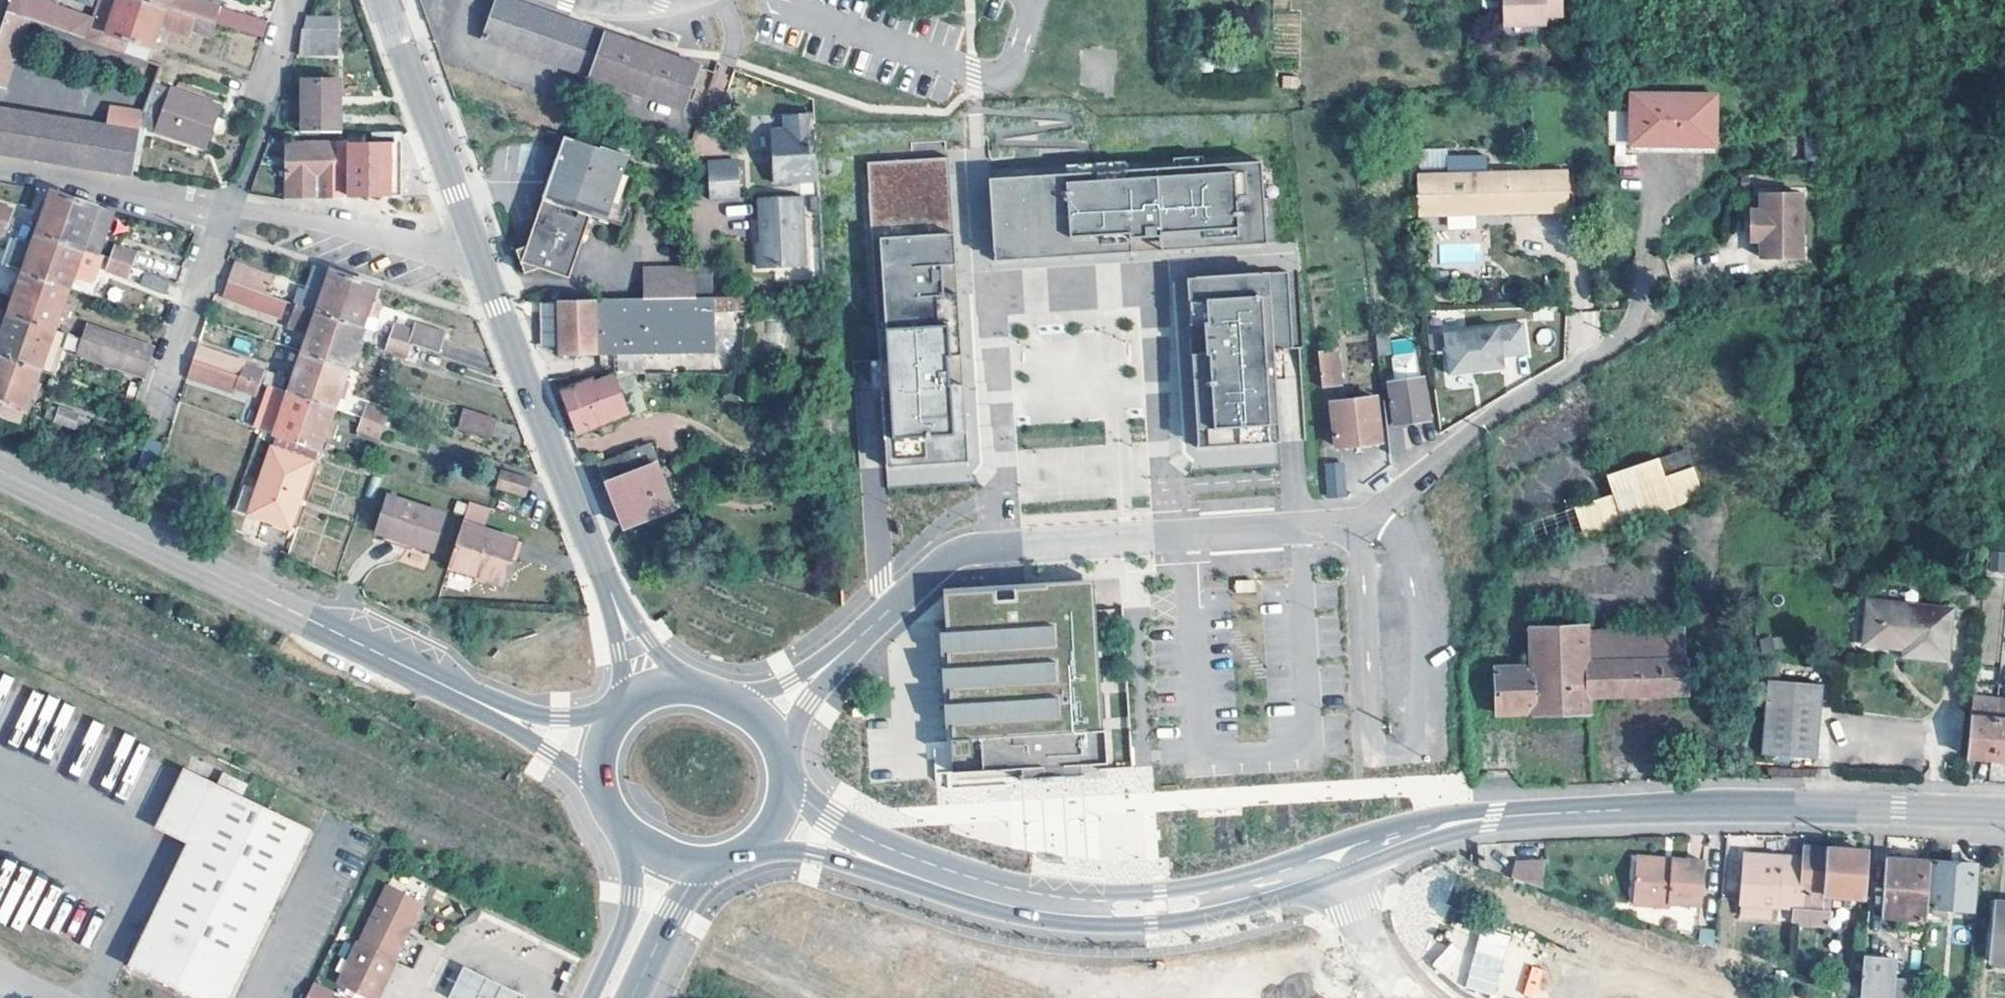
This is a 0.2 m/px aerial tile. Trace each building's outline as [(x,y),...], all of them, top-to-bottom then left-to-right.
[(121,52),(126,40),(123,38),(130,18),(139,21),(146,0),(100,0),(93,19),(53,6),(55,0),(10,0),(6,12),(27,19),(121,52)] [(196,17),(173,9),(163,5),(148,0),(146,0),(139,21),(130,18),(123,38),(126,40),(121,52),(144,60),(153,32),(158,34),(162,24),(190,33),(196,17)] [(163,5),(173,9),(196,17),(210,22),(214,11),(216,4),(204,0),(148,0),(163,5)] [(503,0),(494,0),(481,39),(586,76),(682,109),(696,67),(664,56),(641,48),(503,0)] [(1559,0),(1501,0),(1501,21),(1521,20),(1521,26),(1541,25),(1542,18),(1559,17),(1559,0)] [(210,22),(236,31),(240,20),(214,11),(210,22)] [(265,24),(242,15),(240,20),(236,31),(260,39),(265,24)] [(337,30),(337,17),(310,19),(306,30),(337,30)] [(0,29),(0,93),(20,37),(0,29)] [(337,58),(337,30),(306,30),(305,34),(303,58),(337,58)] [(667,47),(644,39),(641,48),(664,56),(667,47)] [(338,133),(338,80),(302,81),(302,133),(338,133)] [(139,121),(138,125),(204,148),(211,127),(218,128),(220,121),(214,118),(217,107),(153,84),(139,121)] [(1715,145),(1716,95),(1633,95),(1632,114),(1611,113),(1611,145),(1632,145),(1715,145)] [(138,125),(139,121),(106,109),(100,128),(0,111),(0,154),(129,175),(135,133),(138,125)] [(812,126),(812,112),(784,114),(784,130),(769,131),(771,180),(771,184),(787,183),(787,178),(796,178),(797,183),(815,182),(812,126)] [(575,140),(593,147),(600,125),(583,119),(575,140)] [(540,201),(587,217),(618,228),(637,178),(619,172),(624,156),(617,154),(620,144),(606,139),(602,150),(593,147),(575,140),(563,136),(547,181),(540,201)] [(401,167),(401,144),(387,145),(388,166),(401,167)] [(286,145),(286,176),(286,196),(314,196),(346,196),(345,145),(286,145)] [(387,145),(345,145),(346,196),(367,196),(401,196),(401,167),(388,166),(387,145)] [(1715,155),(1715,145),(1632,145),(1633,154),(1715,155)] [(867,162),(885,468),(966,463),(963,402),(948,157),(867,162)] [(736,199),(735,162),(704,163),(705,201),(736,199)] [(1259,162),(987,179),(992,261),(1030,259),(1264,244),(1259,162)] [(1576,213),(1573,171),(1423,180),(1425,222),(1576,213)] [(1799,253),(1797,189),(1757,189),(1757,207),(1755,207),(1747,214),(1747,229),(1755,237),(1757,237),(1758,253),(1799,253)] [(50,193),(37,234),(53,240),(59,220),(69,222),(75,202),(50,193)] [(802,265),(800,196),(756,199),(757,234),(759,233),(760,244),(753,244),(755,267),(802,265)] [(587,217),(540,201),(524,247),(514,250),(523,273),(540,267),(559,273),(566,277),(587,217)] [(95,208),(75,202),(69,222),(59,220),(53,240),(62,243),(78,249),(93,254),(108,212),(95,208)] [(13,226),(14,221),(9,219),(11,212),(0,208),(0,222),(13,226)] [(0,222),(0,236),(3,236),(5,229),(11,231),(13,226),(0,222)] [(7,269),(23,274),(39,280),(46,260),(55,262),(62,243),(53,240),(37,234),(32,247),(17,241),(7,269)] [(8,238),(0,260),(0,266),(7,269),(17,241),(8,238)] [(78,249),(62,243),(55,262),(46,260),(39,280),(47,283),(65,289),(78,249)] [(1439,260),(1463,260),(1463,246),(1439,247),(1439,260)] [(110,259),(129,266),(133,254),(114,248),(110,259)] [(129,266),(110,259),(105,272),(123,278),(123,282),(161,296),(167,280),(129,266)] [(227,283),(258,293),(267,296),(273,278),(233,265),(227,283)] [(329,271),(314,267),(305,290),(317,294),(321,285),(324,286),(329,271)] [(637,300),(690,299),(691,268),(638,268),(637,300)] [(293,305),(331,318),(339,297),(349,301),(356,280),(335,273),(329,271),(324,286),(321,285),(317,294),(305,290),(299,288),(293,305)] [(1286,273),(1184,279),(1192,417),(1194,449),(1276,444),(1271,351),(1290,350),(1286,273)] [(23,274),(14,299),(0,294),(0,310),(10,313),(25,318),(31,299),(41,302),(47,283),(39,280),(23,274)] [(339,297),(331,318),(341,322),(358,327),(362,315),(370,317),(374,301),(367,298),(372,285),(356,280),(349,301),(339,297)] [(65,289),(47,283),(41,302),(31,299),(25,318),(34,322),(51,328),(55,317),(60,319),(65,305),(59,303),(65,289)] [(258,293),(227,283),(222,297),(253,307),(258,293)] [(267,296),(258,293),(253,307),(278,316),(283,302),(267,296)] [(690,299),(637,300),(557,301),(557,323),(558,346),(558,355),(706,354),(705,311),(733,311),(735,309),(735,299),(690,299)] [(539,346),(558,346),(557,323),(557,301),(538,301),(539,346)] [(302,352),(318,358),(324,338),(334,342),(341,322),(331,318),(293,305),(286,325),(303,331),(301,339),(305,341),(302,352)] [(10,313),(0,310),(0,341),(10,313)] [(34,322),(25,318),(10,313),(0,341),(0,356),(11,360),(17,340),(27,343),(34,322)] [(382,336),(424,350),(430,328),(402,318),(399,329),(386,325),(382,336)] [(51,328),(34,322),(27,343),(17,340),(11,360),(20,363),(36,369),(53,375),(67,334),(51,328)] [(318,358),(327,361),(344,367),(350,351),(356,353),(361,340),(355,338),(358,327),(341,322),(334,342),(324,338),(318,358)] [(83,339),(147,361),(152,348),(88,324),(83,339)] [(1523,356),(1521,326),(1441,335),(1445,377),(1501,370),(1500,359),(1523,356)] [(1388,354),(1386,332),(1372,332),(1373,343),(1374,353),(1375,355),(1388,354)] [(429,352),(424,350),(382,336),(377,334),(372,347),(405,358),(404,362),(424,368),(429,352)] [(143,375),(147,361),(83,339),(78,352),(143,375)] [(1374,353),(1373,343),(1362,344),(1363,354),(1374,353)] [(191,359),(258,383),(269,387),(275,389),(278,390),(281,378),(243,366),(244,362),(196,345),(191,359)] [(1333,347),(1315,349),(1319,386),(1337,384),(1333,347)] [(327,361),(318,358),(302,352),(298,365),(292,364),(288,379),(292,380),(288,393),(303,399),(311,378),(320,381),(327,361)] [(1415,379),(1413,354),(1391,357),(1393,381),(1378,383),(1385,448),(1386,455),(1399,454),(1396,425),(1426,421),(1421,378),(1415,379)] [(682,368),(717,368),(717,355),(682,355),(682,368)] [(4,380),(13,383),(20,363),(11,360),(0,356),(0,392),(4,380)] [(616,356),(616,372),(646,372),(645,356),(616,356)] [(258,383),(191,359),(185,376),(233,393),(235,388),(254,394),(258,383)] [(344,367),(327,361),(320,381),(311,378),(303,399),(314,402),(330,408),(335,393),(342,394),(347,381),(340,379),(344,367)] [(20,363),(13,383),(4,380),(0,392),(0,401),(23,409),(36,369),(20,363)] [(415,375),(397,370),(392,384),(410,390),(415,375)] [(625,415),(610,376),(592,383),(591,379),(559,392),(576,434),(625,415)] [(275,389),(269,387),(263,405),(269,407),(275,389)] [(256,427),(273,433),(290,439),(296,419),(306,423),(314,402),(303,399),(288,393),(278,390),(275,389),(269,407),(263,405),(256,427)] [(1377,442),(1373,397),(1329,402),(1333,446),(1377,442)] [(21,415),(23,409),(0,401),(0,405),(21,415)] [(290,439),(316,448),(330,408),(314,402),(306,423),(296,419),(290,439)] [(21,415),(0,405),(0,414),(19,420),(21,415)] [(365,407),(361,419),(380,426),(384,415),(365,407)] [(78,414),(59,408),(56,420),(74,427),(78,414)] [(495,422),(465,412),(459,431),(488,441),(495,422)] [(380,426),(361,419),(351,415),(347,427),(357,431),(355,437),(374,442),(380,426)] [(290,439),(273,433),(246,513),(287,528),(316,448),(290,439)] [(158,446),(143,440),(135,467),(150,472),(158,446)] [(598,476),(623,527),(671,509),(646,443),(598,476)] [(1659,457),(1606,473),(1612,494),(1573,506),(1583,536),(1703,498),(1693,465),(1665,474),(1659,457)] [(1346,496),(1344,461),(1324,462),(1326,497),(1346,496)] [(527,481),(499,471),(493,488),(521,498),(527,481)] [(446,515),(386,493),(374,529),(382,532),(411,542),(433,550),(446,515)] [(492,510),(466,501),(459,523),(483,532),(492,510)] [(483,532),(459,523),(445,566),(465,572),(502,584),(517,542),(483,532)] [(411,542),(382,532),(380,539),(408,549),(411,542)] [(465,572),(445,566),(443,574),(462,580),(465,572)] [(1254,580),(1235,581),(1236,594),(1255,592),(1254,580)] [(945,624),(950,627),(950,633),(940,633),(941,658),(946,657),(947,669),(942,669),(943,693),(949,693),(950,705),(944,705),(946,729),(951,729),(953,772),(1016,769),(1017,780),(1081,777),(1080,765),(1105,764),(1103,730),(1100,730),(1099,719),(1103,719),(1102,695),(1097,695),(1097,683),(1102,683),(1101,659),(1096,659),(1096,647),(1101,647),(1099,623),(1094,623),(1094,611),(1084,612),(1083,597),(978,602),(976,596),(970,590),(963,588),(956,590),(951,594),(949,598),(950,603),(944,608),(941,614),(942,620),(945,624)] [(1952,611),(1869,603),(1864,645),(1907,649),(1906,657),(1948,661),(1952,611)] [(1491,664),(1493,719),(1592,716),(1592,700),(1690,697),(1688,624),(1526,629),(1528,663),(1491,664)] [(1825,687),(1771,683),(1764,755),(1819,760),(1825,687)] [(1992,761),(1997,706),(1972,704),(1966,759),(1970,759),(1992,761)] [(1997,706),(1992,761),(2004,762),(2004,707),(1997,706)] [(186,845),(214,785),(183,768),(156,825),(154,830),(186,845)] [(222,773),(218,783),(241,793),(246,783),(222,773)] [(186,845),(125,967),(189,997),(228,997),(311,830),(214,785),(186,845)] [(1829,924),(1830,895),(1827,895),(1829,851),(1803,850),(1803,860),(1800,899),(1794,899),(1794,909),(1793,922),(1829,924)] [(1827,895),(1830,895),(1845,896),(1845,909),(1851,909),(1851,896),(1862,897),(1866,853),(1829,851),(1827,895)] [(1767,908),(1794,909),(1794,899),(1800,899),(1803,860),(1745,857),(1741,906),(1767,908)] [(1670,861),(1635,859),(1634,866),(1670,867),(1670,861)] [(1701,862),(1670,861),(1670,867),(1634,866),(1631,909),(1669,910),(1669,905),(1700,907),(1701,862)] [(1924,863),(1885,861),(1881,920),(1920,922),(1924,863)] [(1513,880),(1544,890),(1545,863),(1515,864),(1513,880)] [(1955,865),(1935,864),(1931,909),(1971,912),(1975,866),(1955,865)] [(387,888),(344,977),(357,984),(363,986),(361,991),(375,997),(405,932),(419,903),(387,888)] [(1767,908),(1741,906),(1740,918),(1767,920),(1767,908)] [(1992,909),(1988,962),(2004,964),(2004,911),(1992,909)] [(1464,978),(1462,987),(1495,995),(1509,938),(1450,923),(1438,972),(1464,978)] [(1527,948),(1510,997),(1513,997),(1585,997),(1594,971),(1527,948)] [(1864,958),(1861,997),(1893,997),(1895,961),(1869,959),(1864,958)] [(464,973),(452,997),(517,997),(464,973)] [(344,977),(342,982),(361,991),(363,986),(357,984),(344,977)] [(1861,985),(1844,979),(1840,992),(1857,997),(1861,985)]
